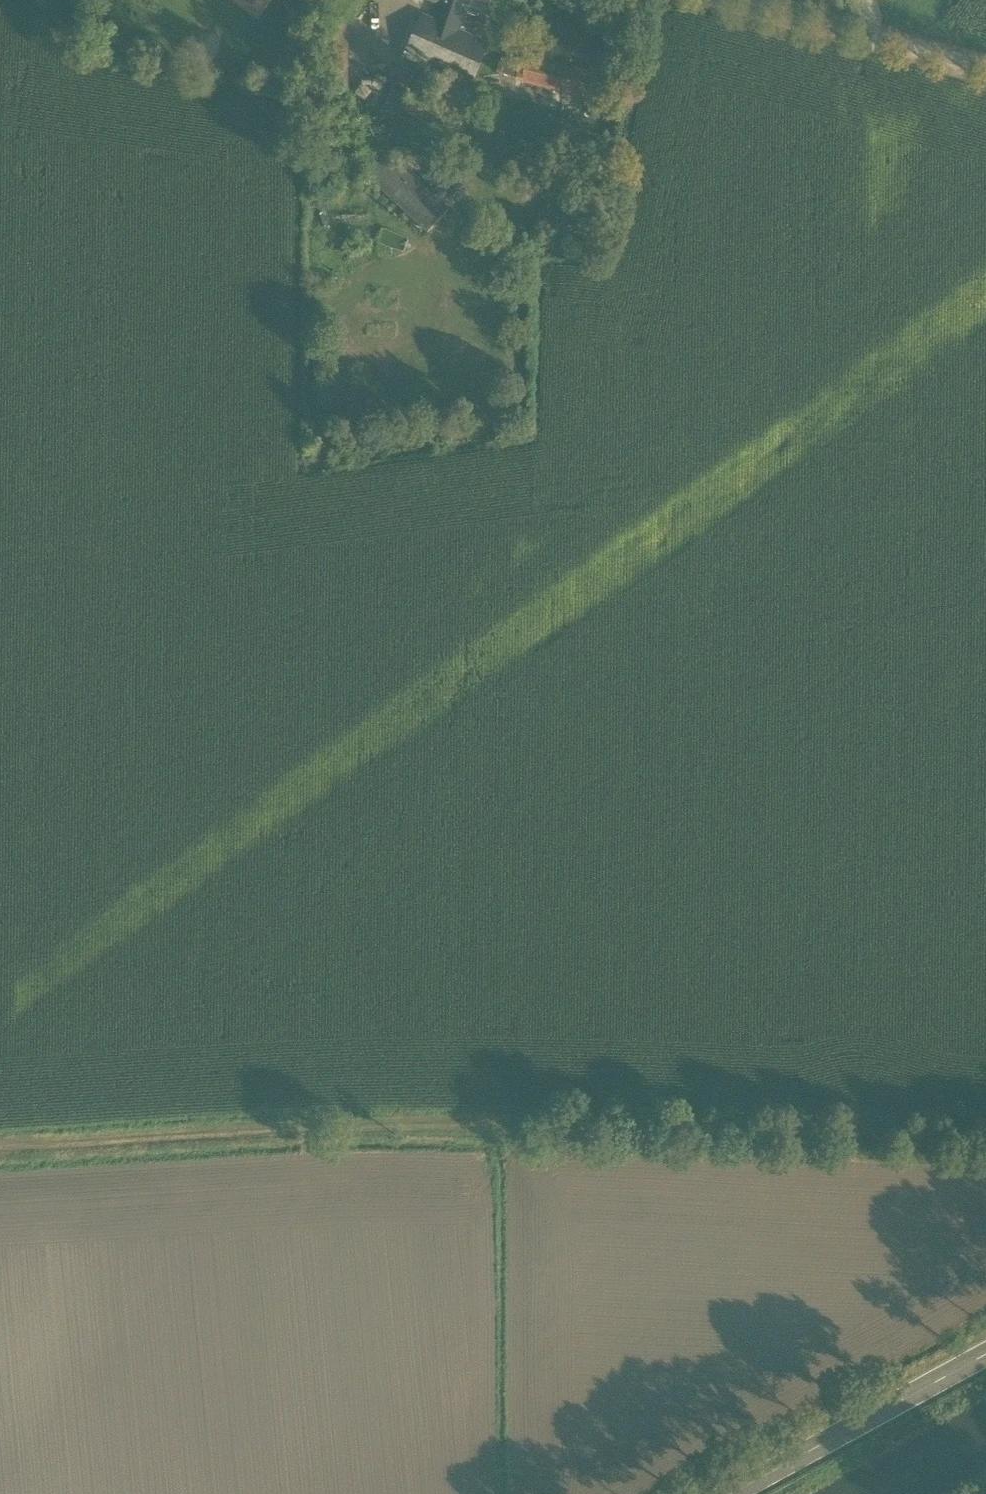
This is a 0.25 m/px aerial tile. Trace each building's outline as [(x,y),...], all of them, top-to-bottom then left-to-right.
[(257,22),(272,0),(229,0),(257,22)] [(441,4),(435,20),(454,26),(463,0),(429,0),(441,4)] [(479,48),(425,24),(411,54),(465,78),(479,48)] [(598,71),(528,56),(526,64),(522,82),(592,97),(598,71)] [(496,77),(522,82),(526,64),(500,59),(496,77)] [(353,166),(426,232),(446,210),(374,143),(353,166)]
